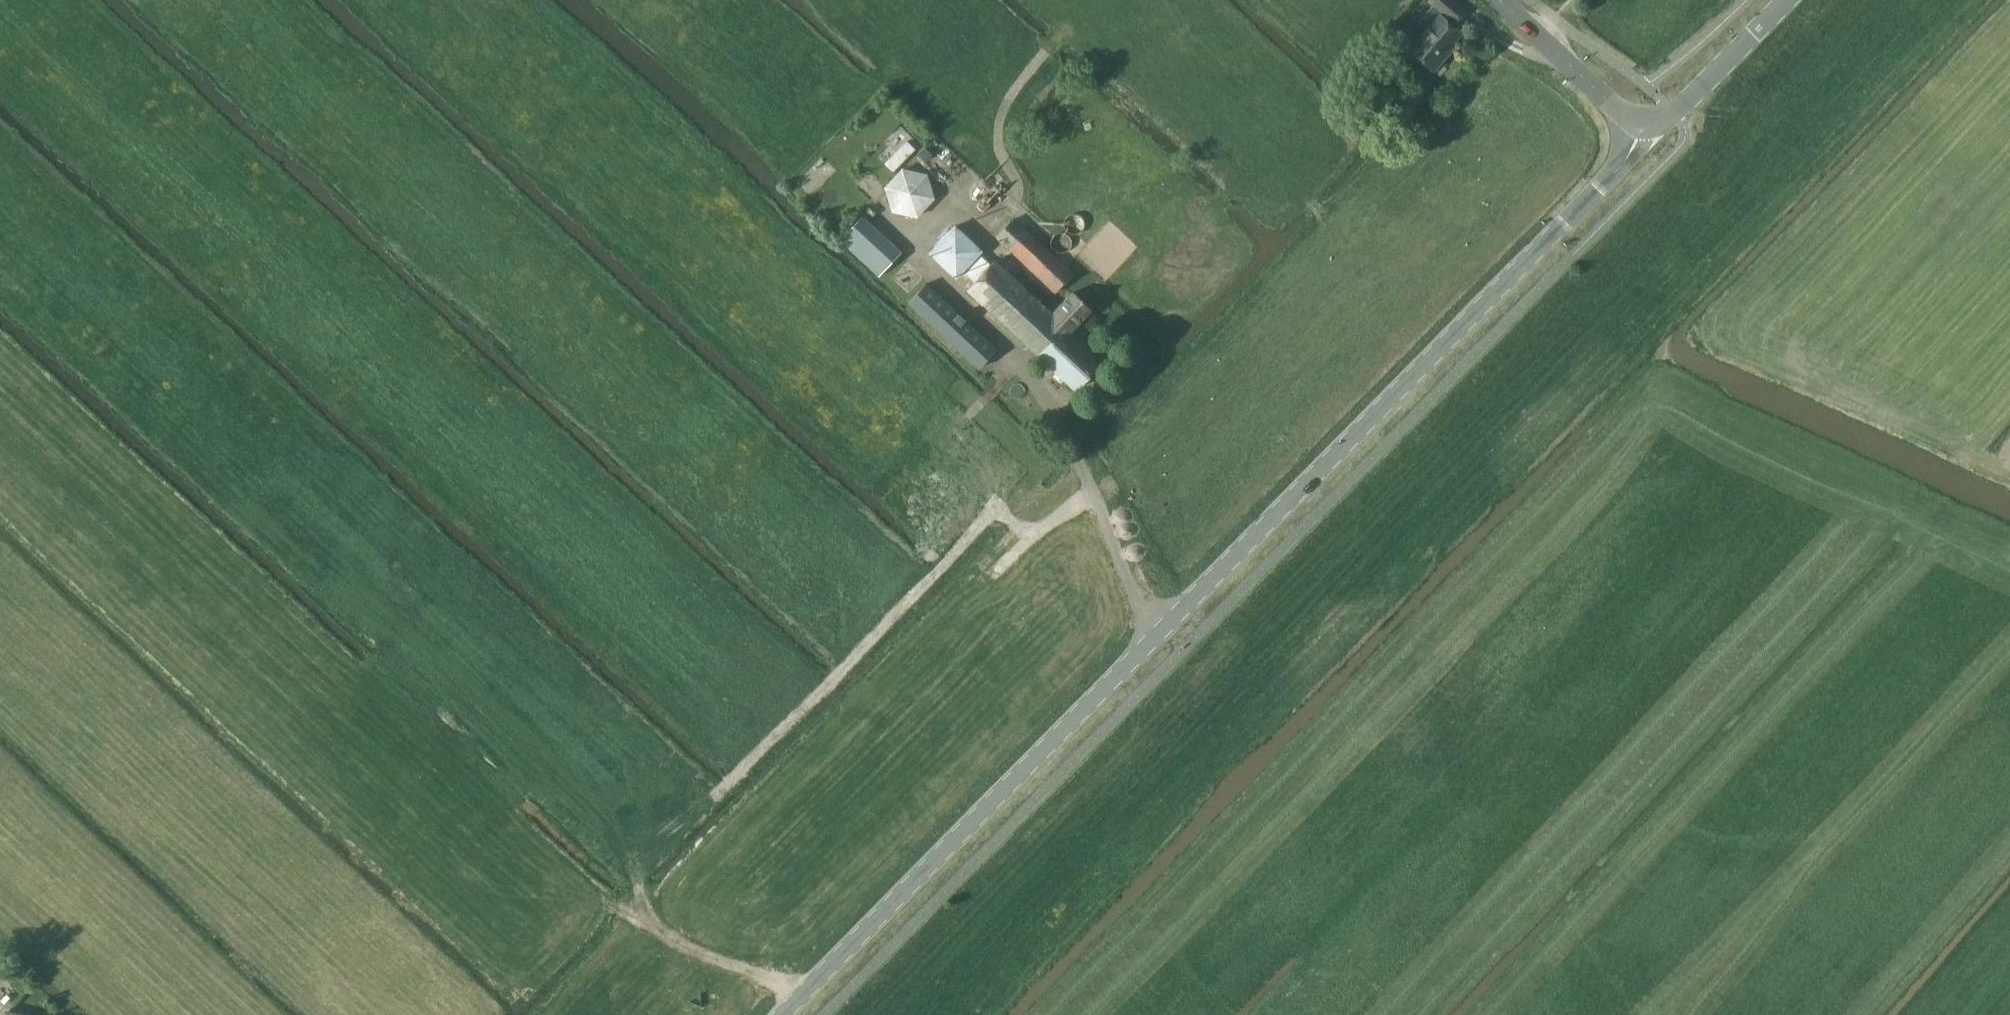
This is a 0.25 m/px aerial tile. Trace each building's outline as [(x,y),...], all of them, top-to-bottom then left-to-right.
[(1411,48),(1434,68),(1447,54),(1444,52),(1461,33),(1450,23),(1453,20),(1455,21),(1465,10),(1454,0),(1431,0),(1434,4),(1420,20),(1429,28),(1411,48)] [(906,140),(885,163),(894,171),(915,148),(906,140)] [(925,147),(919,153),(926,160),(932,154),(925,147)] [(903,168),(886,186),(893,210),(917,216),(935,197),(927,174),(903,168)] [(904,254),(864,217),(841,241),(881,278),(904,254)] [(1055,290),(1072,272),(1015,217),(998,235),(1055,290)] [(955,225),(927,253),(955,281),(982,253),(955,225)] [(1075,387),(1102,358),(1071,330),(1092,307),(1074,290),(1053,313),(995,258),(968,287),(1075,387)] [(979,366),(997,348),(927,282),(909,301),(979,366)]
